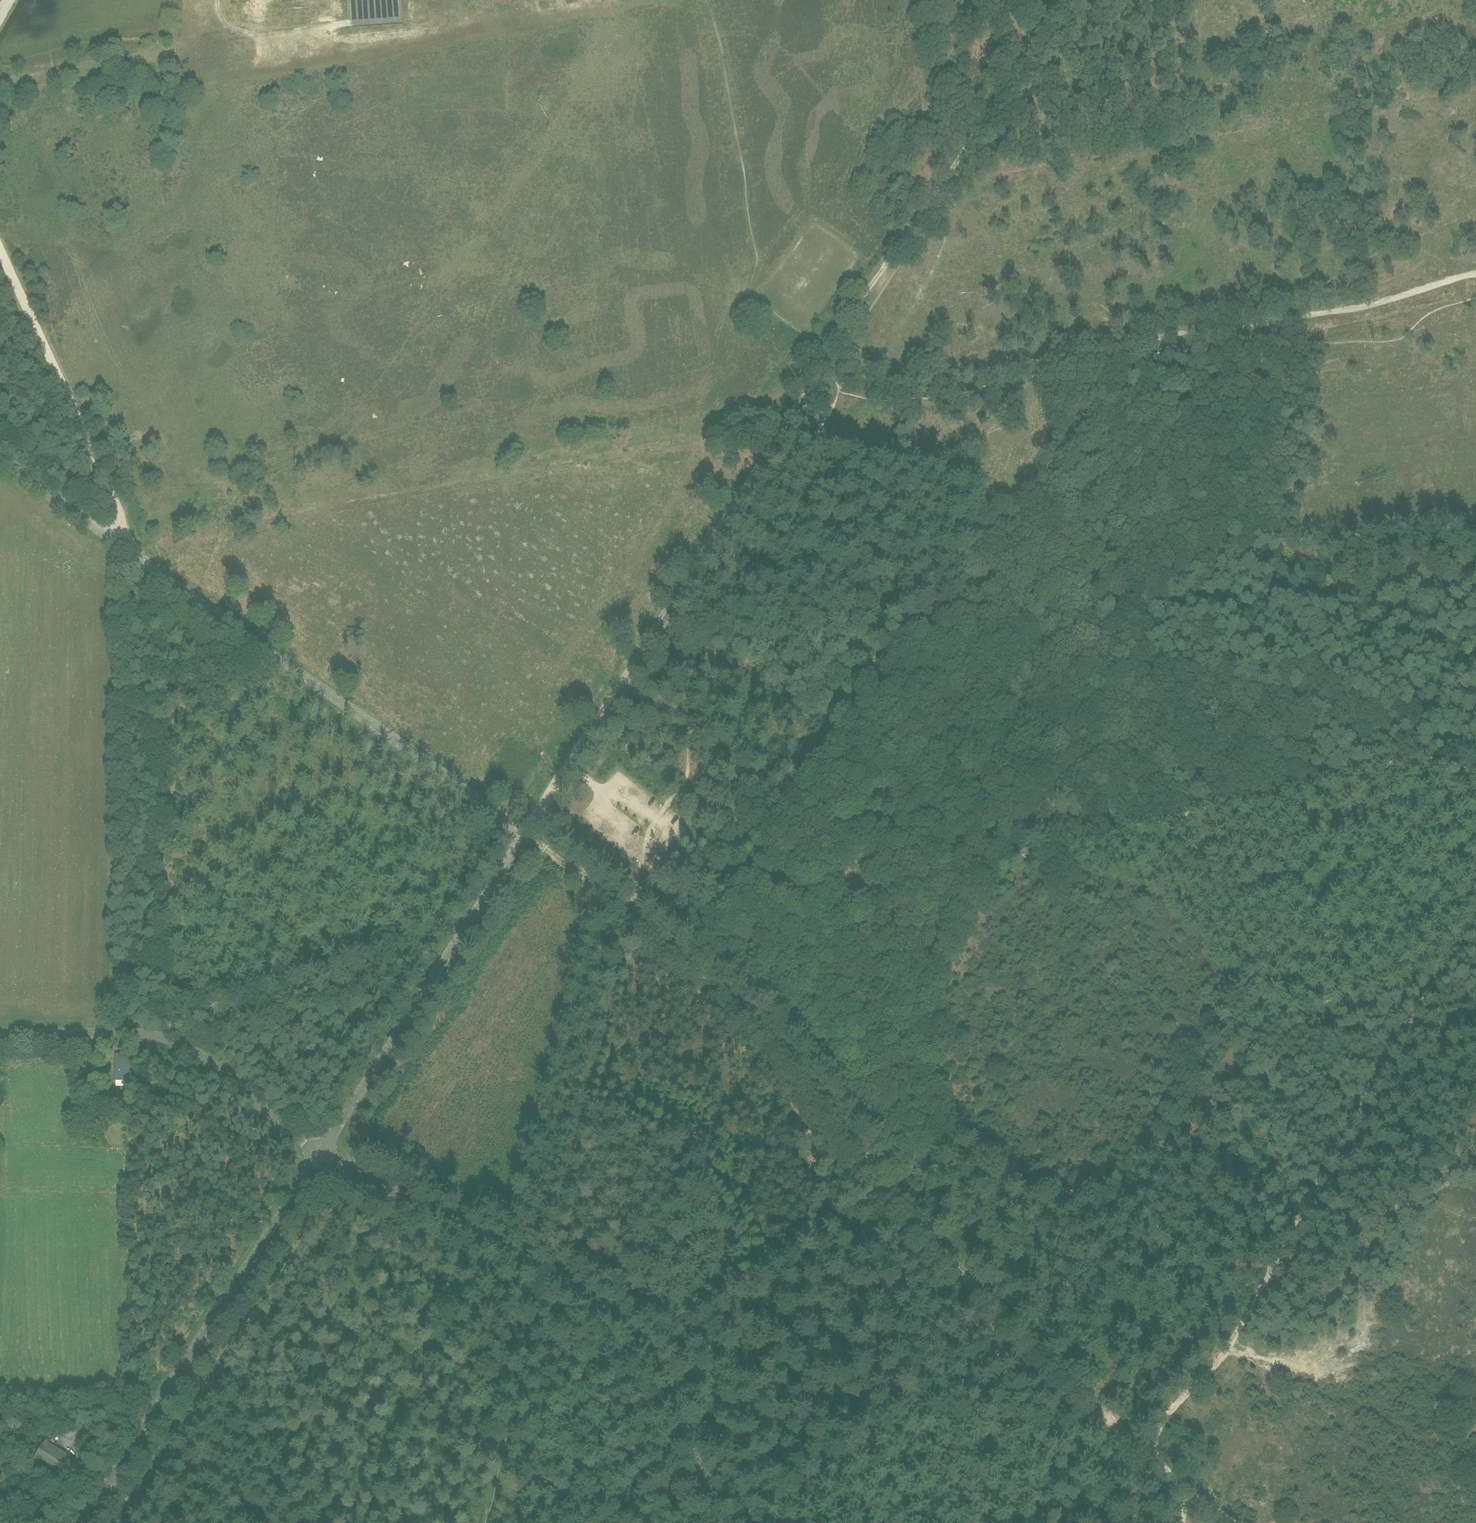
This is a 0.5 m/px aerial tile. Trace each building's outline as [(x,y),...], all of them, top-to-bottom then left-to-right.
[(515,843),(520,853),(529,849),(524,839),(515,843)] [(115,1080),(128,1081),(129,1056),(116,1055),(115,1080)] [(44,1443),(37,1453),(29,1466),(54,1482),(69,1459),(44,1443)]
